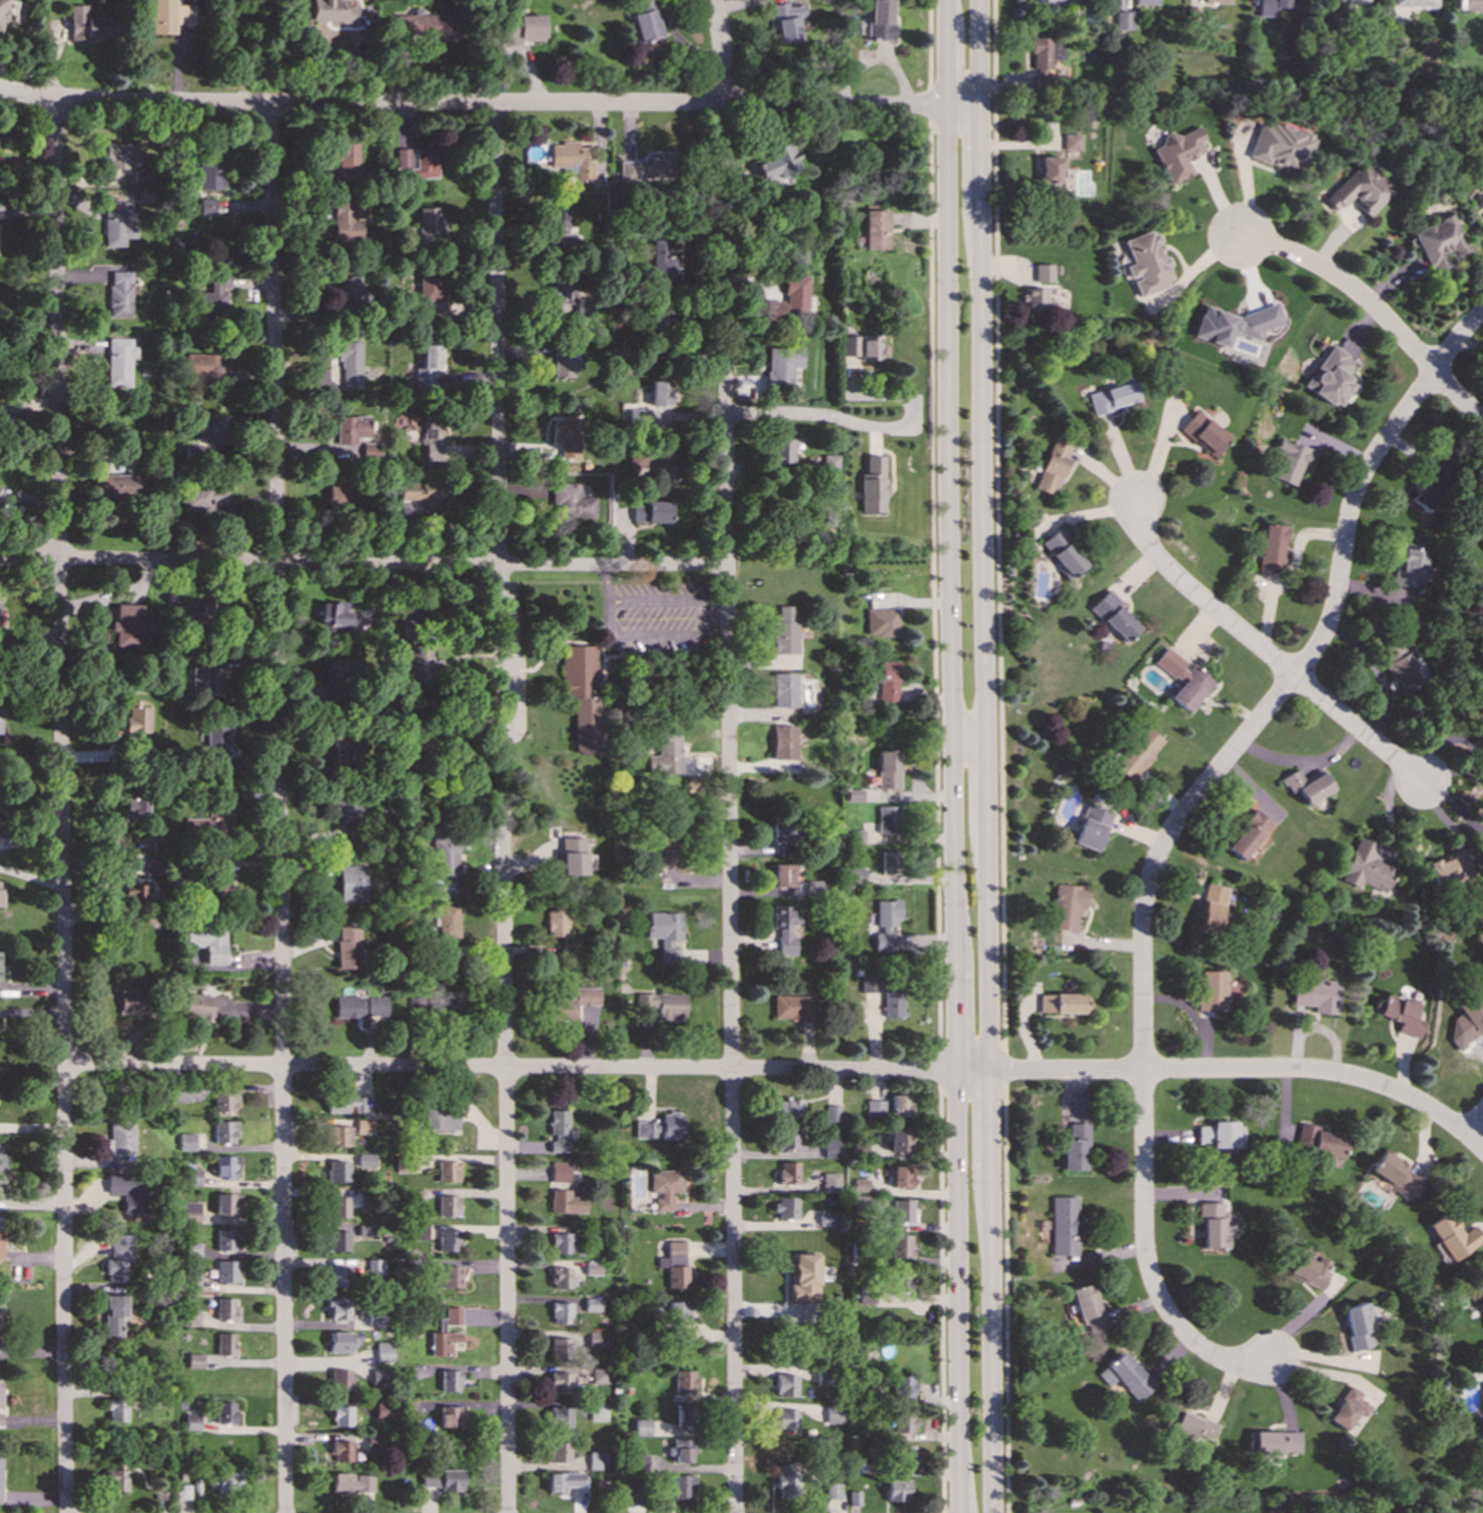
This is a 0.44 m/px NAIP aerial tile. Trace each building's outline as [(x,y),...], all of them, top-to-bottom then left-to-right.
[(153,34),(175,35),(175,25),(195,25),(195,5),(176,5),(176,0),(153,0),(153,34)] [(357,22),(357,6),(346,6),(346,0),(312,0),(312,23),(357,22)] [(639,42),(664,35),(654,0),(636,0),(627,3),(639,42)] [(778,43),(800,39),(796,17),(805,15),(802,0),(771,6),(778,43)] [(867,40),(894,41),(894,24),(890,24),(891,0),(868,0),(867,40)] [(1275,17),(1275,8),(1287,8),(1287,2),(1300,2),(1300,0),(1258,0),(1258,16),(1275,17)] [(1393,7),(1437,8),(1437,0),(1393,0),(1393,7)] [(1464,11),(1482,12),(1482,0),(1464,0),(1464,11)] [(87,18),(87,5),(69,5),(70,39),(114,38),(113,18),(87,18)] [(1116,10),(1115,29),(1133,30),(1134,11),(1116,10)] [(454,15),(395,15),(395,35),(454,35),(454,15)] [(543,41),(542,16),(502,17),(503,46),(519,46),(519,41),(543,41)] [(1062,37),(1031,37),(1031,69),(1051,69),(1051,60),(1062,60),(1062,37)] [(1247,158),(1267,164),(1268,160),(1302,170),(1312,137),(1269,124),(1268,127),(1257,124),(1247,158)] [(1152,149),(1170,185),(1192,174),(1186,161),(1204,152),(1199,142),(1203,140),(1196,125),(1164,140),(1165,143),(1152,149)] [(1080,150),(1080,134),(1063,134),(1063,150),(1080,150)] [(142,152),(130,152),(130,143),(106,142),(106,169),(142,170),(142,152)] [(334,144),(335,170),(342,170),(343,182),(360,181),(359,143),(334,144)] [(592,179),(591,148),(578,148),(578,143),(550,143),(551,167),(577,166),(577,179),(592,179)] [(436,178),(436,150),(396,150),(396,168),(409,168),(409,178),(436,178)] [(619,162),(619,180),(672,179),(671,151),(653,152),(653,158),(643,158),(643,162),(619,162)] [(1061,157),(1040,157),(1041,183),(1062,182),(1061,157)] [(199,191),(225,191),(225,161),(200,160),(199,191)] [(1350,197),(1366,216),(1393,192),(1365,161),(1322,199),(1334,212),(1350,197)] [(333,202),(334,240),(364,239),(363,201),(333,202)] [(574,251),(574,241),(568,241),(567,201),(548,201),(548,251),(574,251)] [(439,207),(418,208),(418,247),(439,246),(439,207)] [(888,210),(864,211),(865,250),(888,249),(888,210)] [(137,226),(126,226),(126,211),(104,211),(104,247),(125,247),(125,238),(137,238),(137,226)] [(1412,233),(1430,273),(1448,265),(1446,260),(1468,250),(1451,215),(1412,233)] [(1124,241),(1132,264),(1125,266),(1130,280),(1132,279),(1138,295),(1172,283),(1167,267),(1168,267),(1155,230),(1124,241)] [(651,240),(649,280),(677,282),(680,244),(668,243),(668,241),(651,240)] [(1052,264),(1034,264),(1034,282),(1052,282),(1052,264)] [(109,318),(131,318),(132,271),(110,271),(109,318)] [(418,274),(420,319),(460,317),(459,302),(442,303),(441,273),(418,274)] [(228,276),(210,276),(210,292),(198,292),(199,318),(228,318),(228,276)] [(338,276),(337,301),(367,302),(367,277),(338,276)] [(807,276),(783,276),(783,301),(766,301),(766,313),(807,313),(807,276)] [(1046,288),(1023,288),(1022,310),(1053,311),(1053,301),(1046,301),(1046,288)] [(577,316),(592,315),(591,303),(576,304),(577,316)] [(1226,347),(1230,333),(1257,340),(1261,325),(1275,329),(1281,308),(1265,304),(1261,320),(1201,304),(1192,337),(1226,347)] [(669,311),(650,312),(650,334),(670,334),(669,311)] [(859,356),(859,336),(843,336),(842,356),(859,356)] [(860,360),(883,360),(882,346),(879,346),(879,336),(860,336),(860,360)] [(131,358),(136,358),(136,340),(109,339),(108,386),(130,387),(131,358)] [(361,343),(336,342),(336,360),(341,360),(341,386),(362,386),(362,378),(374,378),(374,367),(361,367),(361,343)] [(422,345),(422,368),(415,368),(415,389),(433,389),(433,371),(442,371),(442,345),(422,345)] [(553,352),(552,377),(571,378),(571,371),(579,371),(580,345),(565,345),(565,352),(553,352)] [(1352,383),(1343,377),(1353,362),(1330,346),(1302,386),(1335,409),(1352,383)] [(792,389),(792,368),(802,367),(801,348),(766,348),(767,390),(792,389)] [(184,355),(185,380),(226,379),(225,367),(218,367),(217,354),(184,355)] [(650,406),(669,406),(670,381),(650,381),(650,406)] [(1137,404),(1132,383),(1087,393),(1092,414),(1137,404)] [(1212,458),(1228,438),(1194,410),(1178,430),(1212,458)] [(198,437),(208,438),(208,442),(228,443),(229,415),(207,414),(207,419),(199,419),(198,437)] [(336,444),(356,444),(356,438),(368,438),(367,416),(336,416),(336,444)] [(551,443),(561,443),(560,460),(580,460),(582,417),(562,416),(562,421),(552,421),(551,443)] [(425,463),(442,462),(441,420),(424,420),(425,463)] [(1036,490),(1055,496),(1072,441),(1053,435),(1036,490)] [(1308,449),(1280,438),(1266,477),(1294,487),(1308,449)] [(790,439),(771,440),(771,463),(791,462),(790,439)] [(669,483),(670,451),(630,449),(629,470),(648,471),(647,482),(669,483)] [(837,470),(837,455),(821,456),(821,471),(837,470)] [(883,456),(865,456),(866,474),(859,474),(860,512),(884,512),(883,456)] [(1409,500),(1427,512),(1455,470),(1437,458),(1409,500)] [(99,475),(99,498),(137,498),(138,475),(99,475)] [(400,500),(422,500),(422,514),(443,514),(443,481),(400,482),(400,500)] [(596,498),(579,497),(579,483),(553,483),(552,519),(595,520),(596,498)] [(328,508),(360,508),(359,486),(328,487),(328,508)] [(182,489),(183,511),(211,510),(210,488),(182,489)] [(633,505),(632,523),(670,524),(670,502),(646,501),(645,505),(633,505)] [(1257,572),(1280,574),(1284,526),(1261,524),(1257,572)] [(1041,543),(1069,579),(1085,566),(1066,541),(1069,539),(1060,527),(1041,543)] [(1421,589),(1427,549),(1402,545),(1398,569),(1394,569),(1392,585),(1421,589)] [(1089,607),(1123,643),(1141,627),(1107,591),(1089,607)] [(350,612),(338,612),(337,602),(318,602),(319,627),(350,626),(350,612)] [(115,647),(147,648),(149,606),(116,605),(115,621),(111,621),(110,631),(115,631),(115,647)] [(198,606),(182,606),(182,621),(197,622),(198,606)] [(771,654),(794,655),(795,622),(792,622),(792,606),(776,606),(776,622),(772,622),(771,654)] [(867,637),(898,638),(898,610),(867,609),(867,637)] [(404,681),(430,681),(431,642),(413,642),(413,625),(404,625),(404,681)] [(1409,656),(1413,654),(1405,638),(1379,651),(1399,692),(1421,681),(1409,656)] [(559,646),(560,699),(571,699),(572,756),(596,755),(595,646),(559,646)] [(1188,713),(1213,681),(1190,663),(1188,665),(1165,647),(1153,663),(1180,684),(1169,698),(1188,713)] [(226,661),(206,660),(206,668),(191,668),(191,693),(226,694),(226,661)] [(326,702),(346,701),(345,683),(362,683),(361,661),(326,661),(326,702)] [(899,662),(880,661),(879,703),(898,703),(899,662)] [(794,708),(794,673),(771,673),(770,707),(794,708)] [(1482,725),(1482,688),(1473,698),(1481,707),(1473,714),(1482,725)] [(125,732),(148,733),(149,707),(139,707),(139,702),(126,701),(125,732)] [(680,774),(679,724),(658,725),(659,755),(647,755),(647,775),(680,774)] [(227,760),(226,726),(205,727),(206,761),(227,760)] [(770,761),(793,761),(794,726),(771,726),(770,761)] [(1163,742),(1144,726),(1112,765),(1132,781),(1163,742)] [(335,769),(350,769),(349,743),(326,743),(327,762),(334,761),(335,769)] [(134,755),(150,755),(151,745),(134,744),(134,755)] [(877,752),(878,791),(899,791),(899,751),(877,752)] [(1305,805),(1333,791),(1322,771),(1303,782),(1296,769),(1280,778),(1288,794),(1297,789),(1305,805)] [(847,802),(863,802),(863,790),(847,790),(847,802)] [(126,813),(145,813),(144,796),(126,797),(126,813)] [(336,803),(336,823),(360,822),(359,802),(336,803)] [(228,803),(208,803),(208,818),(184,818),(184,838),(228,838),(228,803)] [(1072,843),(1097,852),(1111,812),(1086,803),(1072,843)] [(898,805),(877,806),(878,836),(899,836),(898,805)] [(1241,861),(1271,823),(1254,810),(1224,847),(1241,861)] [(779,855),(794,855),(794,824),(772,824),(772,843),(779,843),(779,855)] [(432,889),(460,889),(461,854),(457,854),(457,835),(432,835),(432,889)] [(1378,843),(1356,835),(1339,881),(1358,888),(1360,883),(1372,888),(1371,892),(1393,900),(1403,873),(1371,861),(1378,843)] [(584,838),(561,838),(561,853),(553,853),(553,875),(584,875),(584,838)] [(678,870),(679,840),(658,839),(657,870),(678,870)] [(1426,864),(1436,888),(1473,872),(1463,848),(1426,864)] [(901,850),(881,851),(882,880),(905,879),(905,878),(911,877),(911,883),(917,882),(917,870),(901,871),(901,850)] [(206,899),(224,900),(224,854),(207,854),(206,899)] [(152,904),(155,874),(152,873),(153,865),(129,862),(127,884),(126,884),(125,901),(152,904)] [(773,864),(773,887),(792,887),(792,864),(773,864)] [(364,865),(338,865),(337,905),(363,905),(364,865)] [(864,882),(864,868),(852,869),(852,882),(864,882)] [(1049,930),(1076,933),(1078,910),(1085,911),(1087,883),(1053,880),(1049,930)] [(792,895),(821,896),(821,882),(792,881),(792,895)] [(1226,887),(1204,884),(1197,927),(1227,933),(1232,902),(1223,900),(1226,887)] [(899,893),(877,893),(877,914),(868,914),(868,935),(875,935),(875,953),(899,952),(899,893)] [(566,937),(567,905),(547,904),(546,936),(566,937)] [(458,906),(437,907),(438,940),(459,940),(458,906)] [(778,955),(795,955),(795,936),(791,936),(791,906),(773,906),(772,931),(778,931),(778,955)] [(682,912),(647,913),(647,939),(660,939),(660,964),(679,964),(679,948),(673,949),(673,942),(682,942),(682,912)] [(337,926),(335,968),(357,969),(358,927),(337,926)] [(204,965),(224,965),(225,928),(186,927),(186,947),(205,947),(204,965)] [(879,993),(879,971),(862,970),(861,993),(879,993)] [(1224,972),(1198,971),(1197,1011),(1223,1011),(1224,972)] [(1338,1015),(1339,981),(1292,979),(1292,1006),(1312,1006),(1312,1015),(1338,1015)] [(1482,1029),(1482,987),(1459,1006),(1462,1010),(1442,1025),(1459,1047),(1482,1029)] [(598,988),(564,988),(564,998),(553,998),(554,1020),(579,1020),(579,1034),(599,1034),(598,988)] [(883,990),(884,1020),(903,1019),(903,989),(883,990)] [(141,1012),(141,991),(118,991),(118,1012),(141,1012)] [(657,1021),(685,1022),(685,994),(637,993),(637,1011),(657,1012),(657,1021)] [(1418,1039),(1423,1021),(1414,1018),(1418,1004),(1384,993),(1380,1006),(1373,1004),(1370,1013),(1399,1023),(1396,1032),(1418,1039)] [(460,1012),(460,994),(449,994),(450,999),(436,999),(436,1012),(460,1012)] [(1086,1015),(1085,994),(1038,994),(1038,1016),(1086,1015)] [(178,1019),(212,1019),(212,995),(185,996),(186,1012),(178,1013),(178,1019)] [(814,995),(773,996),(774,1020),(789,1019),(789,1021),(815,1021),(814,995)] [(363,997),(336,996),(335,1018),(363,1019),(363,997)] [(367,1019),(386,1020),(386,1012),(391,1012),(391,998),(367,997),(367,1019)] [(214,1112),(235,1113),(235,1104),(238,1104),(239,1091),(215,1090),(214,1112)] [(364,1097),(347,1098),(347,1092),(326,1092),(327,1114),(364,1114),(364,1097)] [(911,1095),(890,1094),(890,1117),(911,1117),(911,1095)] [(784,1102),(777,1101),(776,1117),(807,1118),(808,1100),(784,1099),(784,1102)] [(883,1100),(866,1101),(866,1117),(883,1116),(883,1100)] [(841,1122),(841,1106),(825,1105),(825,1122),(841,1122)] [(457,1132),(457,1109),(422,1109),(422,1132),(457,1132)] [(550,1153),(565,1153),(565,1135),(568,1135),(567,1110),(549,1110),(550,1153)] [(635,1122),(635,1138),(654,1139),(654,1132),(662,1132),(661,1140),(682,1140),(682,1113),(661,1113),(661,1122),(635,1122)] [(109,1119),(110,1158),(133,1157),(132,1119),(109,1119)] [(372,1120),(353,1121),(353,1135),(372,1134),(372,1120)] [(237,1121),(214,1121),(214,1145),(234,1144),(234,1133),(238,1133),(237,1121)] [(1198,1127),(1198,1144),(1211,1144),(1212,1148),(1243,1148),(1243,1122),(1212,1123),(1212,1126),(1198,1127)] [(1062,1134),(1061,1174),(1086,1175),(1088,1124),(1067,1123),(1067,1134),(1062,1134)] [(1347,1137),(1314,1130),(1315,1126),(1300,1123),(1294,1150),(1342,1160),(1347,1137)] [(798,1153),(798,1126),(777,1125),(776,1152),(798,1153)] [(349,1147),(349,1126),(328,1126),(327,1146),(349,1147)] [(888,1130),(889,1152),(910,1152),(910,1130),(888,1130)] [(195,1134),(179,1133),(179,1151),(195,1152),(195,1134)] [(1369,1170),(1393,1186),(1391,1190),(1409,1202),(1424,1180),(1381,1152),(1369,1170)] [(374,1167),(374,1154),(357,1154),(357,1167),(374,1167)] [(215,1178),(237,1178),(237,1156),(215,1156),(215,1178)] [(348,1181),(348,1162),(327,1161),(327,1181),(348,1181)] [(438,1182),(458,1182),(458,1161),(437,1162),(438,1182)] [(568,1182),(568,1162),(551,1162),(550,1182),(568,1182)] [(798,1183),(797,1162),(778,1163),(779,1184),(798,1183)] [(911,1188),(911,1166),(892,1166),(891,1187),(911,1188)] [(201,1169),(183,1169),(183,1185),(200,1186),(201,1169)] [(649,1192),(655,1192),(655,1211),(671,1211),(671,1192),(681,1192),(681,1171),(649,1170),(649,1192)] [(839,1193),(839,1173),(821,1172),(821,1192),(839,1193)] [(122,1213),(143,1213),(144,1176),(107,1175),(106,1193),(122,1194),(122,1213)] [(852,1191),(868,1191),(867,1179),(852,1179),(852,1191)] [(423,1190),(408,1191),(408,1201),(424,1200),(423,1190)] [(569,1190),(550,1190),(549,1213),(585,1213),(585,1196),(569,1196),(569,1190)] [(216,1193),(215,1214),(237,1214),(238,1194),(216,1193)] [(457,1196),(438,1196),(437,1216),(457,1217),(457,1196)] [(1050,1197),(1051,1256),(1079,1255),(1078,1196),(1050,1197)] [(348,1217),(348,1197),(329,1197),(329,1217),(348,1217)] [(797,1197),(775,1197),(775,1218),(797,1218),(797,1197)] [(912,1200),(892,1200),(892,1221),(912,1222),(912,1200)] [(200,1220),(200,1202),(184,1201),(184,1220),(200,1220)] [(1198,1203),(1199,1219),(1203,1219),(1203,1249),(1227,1249),(1227,1236),(1230,1236),(1230,1212),(1223,1212),(1223,1202),(1198,1203)] [(1482,1240),(1473,1225),(1462,1233),(1447,1210),(1426,1224),(1451,1261),(1482,1240)] [(835,1225),(835,1213),(818,1213),(818,1225),(835,1225)] [(373,1225),(358,1225),(357,1236),(373,1236),(373,1225)] [(427,1240),(427,1226),(409,1226),(409,1240),(427,1240)] [(216,1252),(236,1252),(235,1229),(216,1229),(216,1252)] [(349,1231),(328,1230),(327,1251),(348,1251),(349,1231)] [(457,1252),(458,1231),(438,1230),(438,1251),(457,1252)] [(570,1233),(551,1232),(551,1253),(570,1254),(570,1233)] [(126,1261),(132,1261),(133,1235),(110,1234),(109,1259),(106,1259),(106,1281),(125,1282),(126,1261)] [(891,1258),(917,1258),(917,1242),(910,1242),(910,1234),(891,1235),(891,1258)] [(667,1288),(687,1288),(686,1266),(683,1266),(683,1241),(666,1242),(666,1257),(657,1257),(657,1267),(666,1267),(667,1288)] [(200,1255),(200,1244),(185,1244),(185,1256),(200,1255)] [(791,1303),(818,1302),(817,1252),(790,1253),(791,1303)] [(1315,1262),(1294,1253),(1284,1274),(1320,1290),(1327,1276),(1323,1274),(1329,1261),(1318,1256),(1315,1262)] [(366,1275),(383,1275),(383,1259),(367,1259),(366,1275)] [(216,1282),(237,1282),(238,1261),(217,1260),(216,1282)] [(600,1275),(600,1263),(584,1263),(584,1275),(600,1275)] [(331,1286),(348,1286),(348,1266),(331,1266),(331,1286)] [(460,1288),(460,1266),(439,1266),(439,1288),(460,1288)] [(571,1268),(550,1267),(549,1288),(570,1289),(571,1268)] [(911,1291),(910,1269),(893,1270),(893,1292),(911,1291)] [(201,1273),(190,1273),(189,1291),(200,1291),(201,1273)] [(1099,1312),(1091,1283),(1070,1289),(1080,1325),(1087,1323),(1090,1333),(1109,1328),(1104,1311),(1099,1312)] [(1482,1320),(1482,1286),(1473,1289),(1482,1320)] [(125,1296),(104,1296),(104,1335),(121,1335),(120,1317),(125,1317),(125,1296)] [(350,1320),(350,1297),(327,1298),(327,1321),(350,1320)] [(216,1298),(216,1320),(235,1320),(236,1298),(216,1298)] [(600,1311),(600,1298),(584,1298),(584,1311),(600,1311)] [(686,1301),(667,1301),(666,1324),(686,1325),(686,1301)] [(571,1303),(551,1302),(551,1323),(570,1323),(571,1303)] [(1341,1308),(1352,1351),(1372,1346),(1366,1323),(1371,1321),(1366,1302),(1341,1308)] [(450,1355),(450,1342),(460,1342),(460,1332),(445,1332),(444,1325),(460,1324),(460,1307),(444,1307),(444,1318),(438,1318),(438,1330),(430,1330),(430,1356),(450,1355)] [(383,1327),(384,1309),(368,1308),(367,1327),(383,1327)] [(200,1309),(184,1309),(183,1325),(199,1325),(200,1309)] [(607,1331),(588,1331),(587,1347),(606,1347),(607,1331)] [(216,1355),(235,1355),(235,1333),(217,1333),(216,1355)] [(328,1334),(329,1353),(354,1352),(353,1333),(328,1334)] [(550,1358),(572,1358),(571,1337),(550,1338),(550,1358)] [(392,1342),(376,1342),(376,1362),(392,1362),(392,1342)] [(1138,1403),(1156,1386),(1122,1350),(1097,1374),(1108,1386),(1116,1379),(1138,1403)] [(203,1354),(188,1353),(187,1368),(202,1369),(203,1354)] [(816,1366),(816,1385),(831,1384),(830,1366),(816,1366)] [(607,1383),(607,1368),(591,1368),(591,1384),(607,1383)] [(350,1370),(329,1369),(329,1389),(350,1390),(350,1370)] [(371,1387),(389,1388),(389,1369),(371,1369),(371,1387)] [(459,1391),(460,1371),(440,1370),(439,1391),(459,1391)] [(550,1370),(549,1394),(570,1394),(570,1370),(562,1370),(562,1371),(550,1370)] [(674,1392),(695,1392),(696,1371),(674,1370),(674,1392)] [(796,1396),(797,1374),(775,1374),(775,1396),(796,1396)] [(891,1397),(913,1398),(914,1376),(892,1376),(891,1397)] [(1327,1418),(1345,1431),(1354,1419),(1359,1423),(1372,1405),(1349,1388),(1327,1418)] [(107,1399),(108,1422),(126,1421),(126,1398),(107,1399)] [(391,1419),(392,1403),(375,1402),(374,1419),(391,1419)] [(607,1420),(606,1403),(589,1403),(590,1421),(607,1420)] [(676,1425),(689,1426),(689,1404),(676,1404),(676,1425)] [(826,1405),(826,1423),(843,1423),(842,1405),(826,1405)] [(332,1426),(352,1426),(351,1406),(331,1406),(332,1426)] [(439,1427),(459,1427),(459,1406),(439,1406),(439,1427)] [(570,1407),(549,1407),(549,1429),(570,1429),(570,1407)] [(1181,1408),(1171,1431),(1208,1447),(1218,1424),(1181,1408)] [(797,1431),(798,1410),(776,1409),(775,1431),(797,1431)] [(915,1410),(893,1410),(892,1432),(914,1433),(915,1410)] [(185,1429),(200,1430),(200,1414),(185,1414),(185,1429)] [(650,1419),(634,1419),(634,1436),(650,1436),(650,1419)] [(1300,1432),(1248,1431),(1247,1452),(1269,1453),(1269,1465),(1280,1465),(1280,1454),(1299,1455),(1300,1432)] [(383,1435),(366,1435),(367,1452),(383,1451),(383,1435)] [(693,1462),(693,1439),(674,1438),(674,1462),(693,1462)] [(332,1461),(351,1461),(351,1440),(332,1441),(332,1461)] [(549,1442),(549,1463),(569,1463),(569,1442),(549,1442)] [(914,1445),(894,1445),(894,1467),(914,1467),(914,1445)] [(588,1469),(605,1469),(606,1452),(589,1451),(588,1469)] [(633,1471),(646,1471),(647,1455),(634,1454),(633,1471)] [(774,1465),(775,1488),(778,1488),(778,1498),(799,1497),(798,1464),(774,1465)] [(126,1470),(106,1469),(106,1491),(126,1491),(126,1470)] [(210,1486),(217,1486),(217,1491),(238,1491),(238,1471),(210,1470),(210,1486)] [(462,1470),(421,1470),(421,1486),(438,1486),(438,1491),(462,1490),(462,1470)] [(548,1472),(548,1493),(565,1492),(565,1486),(582,1486),(582,1472),(548,1472)] [(373,1493),(372,1474),(353,1474),(353,1473),(331,1474),(331,1494),(373,1493)] [(672,1498),(693,1497),(693,1474),(672,1475),(672,1498)] [(908,1480),(886,1479),(886,1501),(908,1501),(908,1480)] [(840,1483),(824,1483),(825,1499),(840,1499),(840,1483)] [(189,1484),(175,1484),(175,1499),(189,1499),(189,1484)] [(625,1504),(641,1504),(641,1488),(625,1488),(625,1504)] [(859,1505),(859,1491),(848,1491),(848,1505),(859,1505)]
